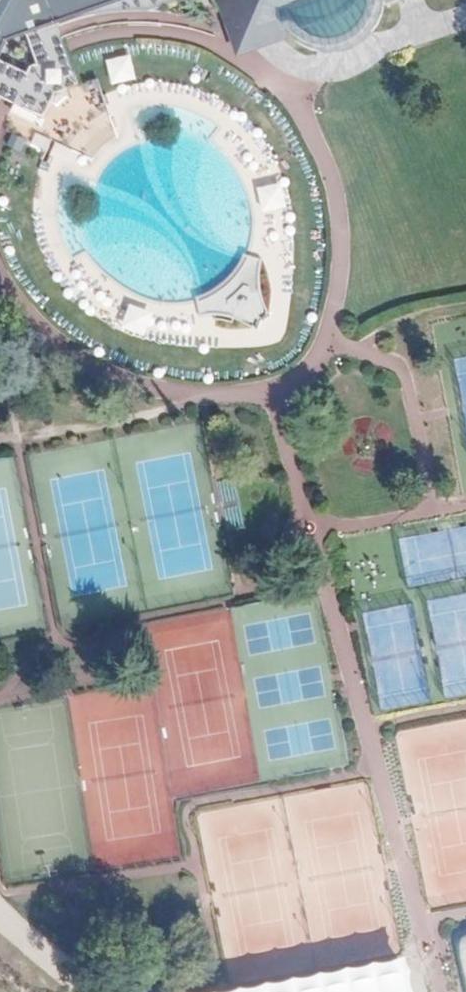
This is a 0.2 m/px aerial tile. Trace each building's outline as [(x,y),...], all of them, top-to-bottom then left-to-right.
[(391,0),(0,0),(0,108),(3,109),(34,124),(48,96),(78,85),(67,52),(66,49),(78,44),(94,40),(107,38),(121,36),(140,36),(155,36),(170,38),(183,40),(200,44),(211,47),(217,49),(214,40),(208,24),(220,20),(235,16),(247,51),(287,38),(291,51),(297,69),(394,36),(388,18),(383,2),(391,0)] [(251,65),(291,51),(287,38),(247,51),(235,16),(220,20),(231,53),(237,70),(251,65)] [(271,318),(267,308),(264,298),(262,289),(262,284),(263,278),(265,269),(246,264),(244,269),(240,276),(235,284),(228,291),(221,298),(215,302),(209,305),(203,308),(197,310),(201,327),(207,326),(220,326),(224,326),(253,338),(259,327),(270,322),(271,318)]
